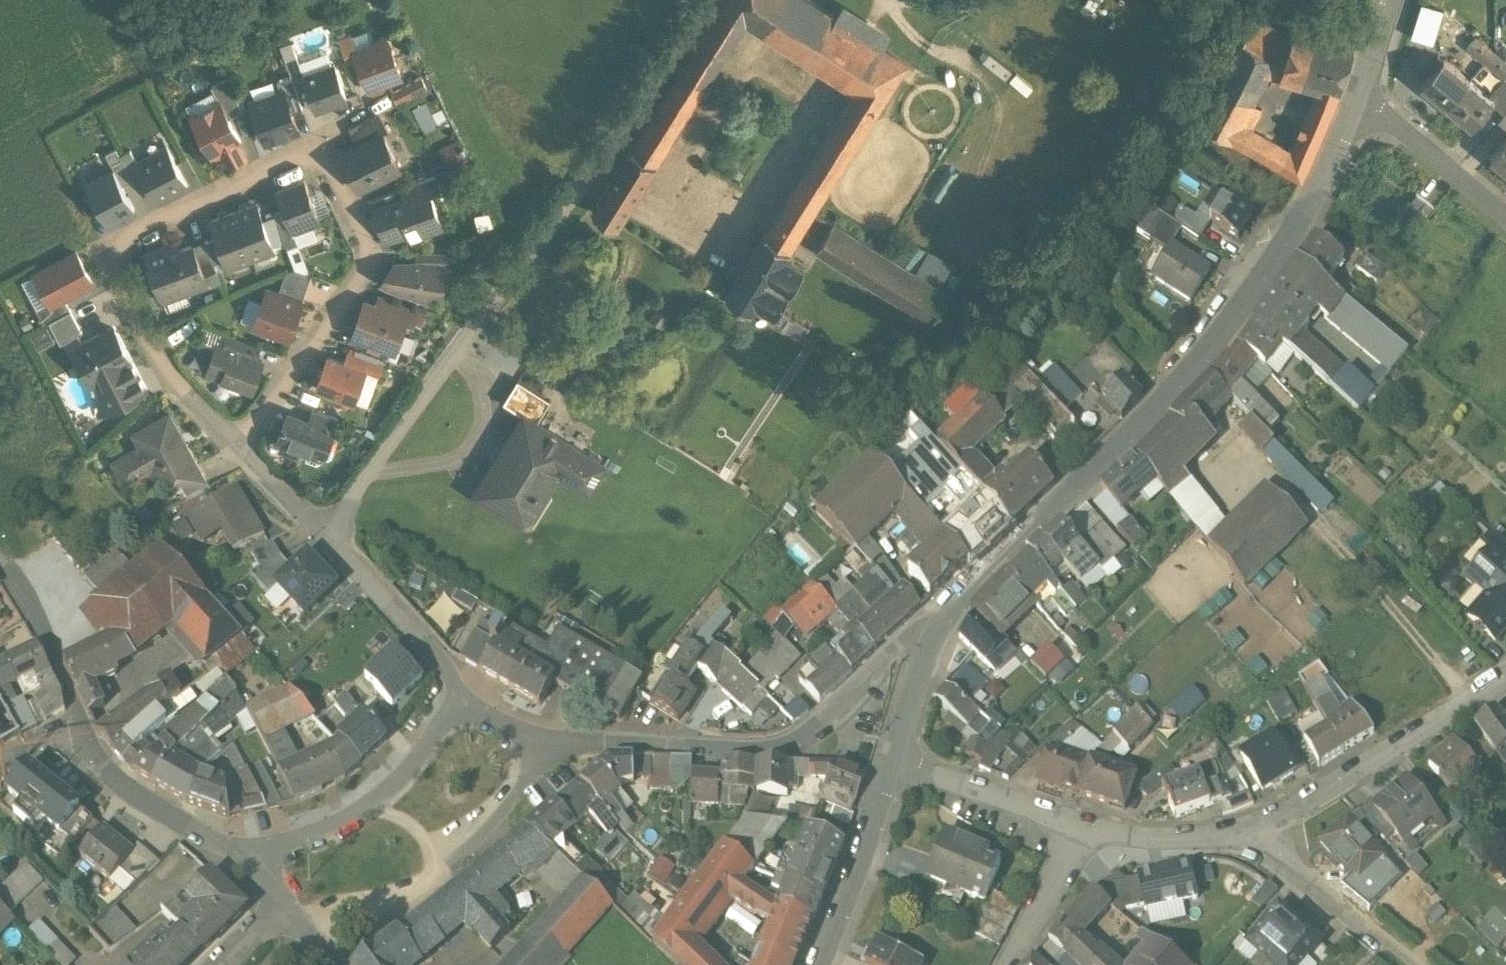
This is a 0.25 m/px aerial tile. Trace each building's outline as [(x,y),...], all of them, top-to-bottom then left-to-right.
[(721,8),(745,23),(757,30),(776,0),(727,0),(721,8)] [(757,30),(771,39),(795,0),(776,0),(757,30)] [(805,0),(795,0),(771,39),(855,91),(879,106),(906,63),(805,0)] [(721,8),(631,151),(656,166),(745,23),(721,8)] [(1242,37),(1243,38),(1273,54),(1269,63),(1283,68),(1294,30),(1255,13),(1242,37)] [(1454,46),(1465,56),(1471,49),(1468,46),(1477,35),(1450,13),(1428,46),(1439,55),(1444,59),(1444,58),(1454,46)] [(1354,49),(1294,30),(1283,68),(1325,81),(1340,86),(1354,49)] [(1493,49),(1477,35),(1468,46),(1471,49),(1485,61),(1493,52),(1493,49)] [(384,36),(374,40),(372,44),(352,51),(367,91),(373,94),(385,90),(386,86),(405,79),(390,38),(384,36)] [(1273,54),(1243,38),(1200,120),(1273,162),(1287,146),(1240,121),(1269,63),(1273,54)] [(1485,61),(1471,49),(1465,56),(1460,61),(1475,73),(1477,71),(1485,61)] [(1493,49),(1493,52),(1485,61),(1499,73),(1503,77),(1505,74),(1505,60),(1502,57),(1493,49)] [(1469,80),(1444,58),(1444,59),(1439,55),(1428,68),(1433,72),(1423,85),(1448,105),(1469,80)] [(296,56),(285,60),(294,83),(305,79),(304,77),(296,56)] [(1499,73),(1485,61),(1477,71),(1491,83),(1499,73)] [(346,99),(334,66),(304,77),(305,79),(316,110),(346,99)] [(303,109),(290,76),(277,81),(281,92),(283,91),(292,114),(303,109)] [(422,77),(392,92),(397,103),(428,87),(422,77)] [(1488,95),(1495,101),(1494,102),(1505,112),(1505,79),(1503,77),(1488,95)] [(236,95),(228,79),(211,88),(220,103),(228,120),(242,112),(236,95)] [(1488,95),(1469,80),(1448,105),(1473,126),(1494,102),(1495,101),(1488,95)] [(1340,86),(1325,81),(1318,98),(1333,105),(1340,86)] [(281,92),(252,103),(266,142),(298,131),(292,114),(283,91),(281,92)] [(879,106),(855,91),(772,225),(796,240),(879,106)] [(1333,105),(1318,98),(1312,114),(1327,120),(1333,105)] [(220,103),(192,118),(213,157),(221,153),(228,166),(245,157),(238,144),(241,142),(228,120),(220,103)] [(379,112),(347,128),(356,146),(381,133),(382,135),(389,131),(379,112)] [(1310,113),(1285,168),(1301,177),(1327,120),(1312,114),(1310,113)] [(381,133),(356,146),(342,153),(350,168),(352,169),(353,169),(356,176),(355,179),(360,189),(399,169),(382,135),(381,133)] [(1492,158),(1505,170),(1505,142),(1492,158)] [(187,186),(166,147),(137,163),(144,175),(158,201),(187,186)] [(133,181),(120,156),(116,149),(106,154),(113,168),(123,186),(133,181)] [(137,163),(130,151),(120,156),(133,181),(144,175),(137,163)] [(656,166),(631,151),(606,191),(633,208),(659,168),(656,166)] [(137,211),(123,186),(113,168),(84,184),(108,227),(137,211)] [(437,174),(399,188),(403,198),(405,202),(431,192),(442,188),(437,174)] [(305,179),(277,190),(284,210),(294,234),(324,224),(305,179)] [(1226,203),(1199,187),(1194,197),(1206,205),(1203,209),(1217,218),(1226,203)] [(606,191),(598,203),(625,220),(633,208),(606,191)] [(405,202),(403,198),(373,209),(387,246),(409,237),(411,242),(445,229),(431,192),(405,202)] [(1435,207),(1417,193),(1403,210),(1421,224),(1435,207)] [(625,220),(598,203),(592,213),(619,230),(625,220)] [(1255,220),(1226,203),(1217,218),(1212,226),(1213,227),(1241,244),(1255,220)] [(274,249),(256,204),(234,213),(251,258),(274,249)] [(284,210),(274,214),(287,247),(298,243),(294,234),(284,210)] [(251,258),(234,213),(212,221),(218,236),(226,258),(229,266),(251,258)] [(1199,222),(1184,213),(1175,227),(1183,232),(1202,244),(1213,227),(1212,226),(1202,219),(1199,222)] [(1139,238),(1168,256),(1172,250),(1183,232),(1175,227),(1152,214),(1139,238)] [(948,297),(832,224),(816,250),(931,323),(948,297)] [(772,225),(765,236),(789,252),(796,240),(772,225)] [(226,258),(218,236),(205,242),(207,247),(208,247),(214,264),(226,258)] [(789,252),(765,236),(727,298),(728,298),(751,313),(756,305),(785,259),(789,252)] [(1345,262),(1316,239),(1299,262),(1327,286),(1345,262)] [(193,246),(181,250),(178,243),(146,255),(151,268),(154,274),(159,288),(161,294),(164,301),(207,284),(204,275),(195,252),(193,246)] [(207,247),(195,252),(204,275),(217,270),(214,264),(208,247),(207,247)] [(1191,304),(1211,273),(1172,250),(1168,256),(1161,267),(1165,269),(1157,283),(1191,304)] [(96,285),(77,251),(34,275),(53,309),(96,285)] [(451,251),(417,251),(417,263),(451,263),(451,251)] [(1367,256),(1358,270),(1378,284),(1387,270),(1367,256)] [(804,271),(785,259),(756,305),(775,317),(779,310),(804,271)] [(1327,286),(1299,262),(1283,285),(1319,309),(1332,318),(1341,305),(1345,300),(1327,286)] [(417,263),(395,264),(383,280),(389,283),(404,289),(437,301),(451,263),(417,263)] [(295,269),(286,272),(279,293),(302,302),(311,274),(295,269)] [(1283,285),(1273,298),(1310,323),(1319,309),(1283,285)] [(267,289),(254,327),(289,339),(302,302),(279,293),(267,289)] [(727,298),(719,292),(715,298),(724,304),(728,298),(727,298)] [(165,302),(169,309),(188,301),(184,293),(165,302)] [(380,293),(377,303),(404,312),(407,303),(380,293)] [(377,303),(363,298),(350,338),(356,340),(354,345),(389,357),(391,352),(397,354),(408,320),(410,314),(404,312),(377,303)] [(1310,323),(1273,298),(1255,325),(1284,346),(1291,351),(1298,341),(1310,323)] [(418,307),(407,303),(404,312),(410,314),(408,320),(413,322),(418,307)] [(1409,353),(1349,303),(1345,308),(1341,305),(1332,318),(1328,325),(1336,331),(1381,368),(1390,376),(1409,353)] [(779,310),(775,317),(770,325),(801,345),(810,330),(779,310)] [(71,311),(49,323),(61,344),(82,332),(71,311)] [(151,390),(114,322),(68,349),(84,376),(90,389),(102,383),(104,387),(98,407),(96,414),(99,419),(151,390)] [(1284,346),(1255,325),(1239,347),(1257,361),(1266,368),(1284,346)] [(228,335),(223,348),(257,360),(261,346),(228,335)] [(1302,345),(1298,341),(1291,351),(1332,387),(1345,370),(1309,336),(1302,345)] [(257,360),(223,348),(217,346),(209,369),(223,374),(227,383),(252,391),(262,362),(257,360)] [(1231,358),(1227,355),(1211,377),(1229,396),(1236,387),(1257,361),(1239,347),(1231,358)] [(1002,348),(964,383),(1008,427),(1024,412),(1022,409),(1042,390),(1036,384),(1002,348)] [(383,364),(348,352),(344,363),(366,371),(379,376),(383,364)] [(344,363),(328,357),(317,387),(339,395),(338,398),(340,403),(346,405),(351,403),(352,400),(355,401),(366,371),(344,363)] [(1345,370),(1332,387),(1360,413),(1377,392),(1369,384),(1349,366),(1345,370)] [(1381,368),(1369,384),(1377,392),(1390,376),(1381,368)] [(207,376),(227,383),(223,374),(209,369),(207,376)] [(1051,370),(1036,384),(1042,390),(1061,410),(1076,396),(1051,370)] [(1211,377),(1170,417),(1172,419),(1195,444),(1206,455),(1219,443),(1207,430),(1236,403),(1229,396),(1211,377)] [(999,479),(977,455),(1008,427),(964,383),(961,380),(914,427),(982,495),(999,479)] [(1144,398),(1124,380),(1104,401),(1123,421),(1144,398)] [(552,403),(518,382),(504,406),(522,416),(524,412),(540,422),(552,403)] [(1248,399),(1236,387),(1229,396),(1236,403),(1240,407),(1248,399)] [(1061,410),(1042,390),(1022,409),(1024,412),(1055,444),(1076,425),(1061,410)] [(1286,425),(1254,394),(1248,399),(1240,407),(1253,420),(1271,439),(1286,425)] [(339,419),(314,409),(310,421),(334,430),(333,431),(334,431),(339,419)] [(522,416),(471,498),(528,534),(562,478),(591,496),(609,466),(540,422),(524,412),(522,416)] [(182,490),(203,478),(197,467),(199,466),(169,413),(148,426),(151,431),(137,439),(141,446),(129,453),(115,460),(127,483),(154,467),(170,497),(182,490)] [(334,430),(310,421),(288,413),(278,440),(281,441),(302,449),(309,452),(305,463),(316,467),(331,460),(337,445),(329,442),(333,431),(334,430)] [(1172,419),(1135,456),(1155,479),(1160,474),(1153,466),(1165,455),(1173,463),(1195,444),(1172,419)] [(1271,439),(1253,420),(1239,433),(1321,518),(1334,505),(1271,439)] [(921,448),(890,477),(924,515),(947,494),(967,517),(987,501),(982,495),(914,427),(909,423),(904,429),(921,448)] [(105,443),(115,460),(129,453),(117,433),(105,443)] [(299,456),(302,449),(281,441),(279,448),(299,456)] [(1173,463),(1165,455),(1153,466),(1160,474),(1155,479),(1159,483),(1174,502),(1193,483),(1186,475),(1206,455),(1195,444),(1173,463)] [(1135,456),(1101,486),(1105,491),(1124,513),(1133,506),(1143,497),(1159,483),(1155,479),(1135,456)] [(872,458),(815,511),(854,552),(856,555),(873,539),(896,517),(910,534),(923,548),(927,553),(945,537),(924,515),(890,477),(872,458)] [(999,479),(982,495),(987,501),(1012,526),(1054,486),(1030,461),(1008,480),(1003,475),(999,479)] [(203,478),(182,490),(188,501),(209,489),(203,478)] [(246,507),(234,487),(207,503),(206,501),(201,504),(202,506),(186,515),(199,537),(219,525),(235,553),(265,536),(247,506),(246,507)] [(1131,522),(1126,515),(1124,513),(1105,491),(1091,502),(1119,533),(1131,522)] [(1308,532),(1275,492),(1211,546),(1244,586),(1308,532)] [(1012,526),(987,501),(967,517),(960,523),(986,549),(1012,526)] [(186,515),(173,521),(182,539),(195,532),(186,515)] [(1131,522),(1119,533),(1135,551),(1149,540),(1133,520),(1131,522)] [(960,523),(945,537),(970,563),(986,549),(960,523)] [(1081,543),(1063,523),(1044,539),(1064,563),(1082,585),(1100,567),(1081,543)] [(1126,554),(1102,526),(1081,543),(1100,567),(1104,571),(1126,554)] [(1493,532),(1482,544),(1489,550),(1492,547),(1505,559),(1505,544),(1493,532)] [(910,534),(897,546),(909,559),(923,548),(910,534)] [(32,552),(52,579),(75,563),(56,535),(32,552)] [(1044,539),(1041,536),(1028,550),(1031,553),(1050,577),(1064,563),(1044,539)] [(970,563),(945,537),(927,553),(907,570),(931,598),(970,563)] [(905,590),(873,539),(856,555),(876,576),(896,597),(905,590)] [(273,542),(252,554),(260,568),(281,556),(273,542)] [(1492,547),(1489,550),(1464,579),(1483,595),(1464,617),(1495,644),(1504,633),(1505,631),(1505,559),(1492,547)] [(208,598),(163,549),(132,573),(100,598),(93,603),(116,636),(132,658),(172,629),(208,598)] [(341,586),(309,551),(290,569),(273,585),(277,589),(305,620),(341,586)] [(856,555),(854,552),(844,560),(865,585),(876,576),(856,555)] [(1029,596),(1050,577),(1031,553),(1009,574),(1029,596)] [(119,555),(85,579),(100,598),(132,573),(119,555)] [(251,574),(270,595),(277,589),(273,585),(290,569),(281,556),(260,568),(251,574)] [(830,572),(819,558),(802,572),(815,585),(826,575),(830,572)] [(75,563),(52,579),(61,591),(84,575),(75,563)] [(1039,608),(1029,596),(1009,574),(975,609),(1005,641),(1039,608)] [(826,575),(815,585),(837,610),(854,627),(856,630),(876,614),(856,592),(846,581),(837,588),(826,575)] [(865,585),(856,592),(876,614),(896,597),(876,576),(865,585)] [(1088,600),(1067,576),(1057,585),(1077,610),(1088,600)] [(1057,585),(1050,577),(1029,596),(1039,608),(1041,610),(1053,601),(1068,618),(1077,610),(1057,585)] [(815,585),(804,595),(816,606),(806,615),(818,627),(825,621),(837,610),(815,585)] [(478,601),(457,589),(452,599),(472,611),(478,601)] [(896,597),(876,614),(856,630),(875,650),(920,608),(905,590),(896,597)] [(444,595),(428,614),(446,630),(463,611),(444,595)] [(816,606),(804,595),(784,613),(782,614),(784,616),(795,628),(809,641),(821,630),(818,627),(806,615),(816,606)] [(243,637),(208,598),(172,629),(206,667),(211,663),(210,662),(243,637)] [(699,605),(681,628),(693,638),(701,627),(704,629),(713,618),(699,605)] [(777,606),(766,619),(774,628),(784,616),(782,614),(784,613),(777,606)] [(723,608),(692,646),(705,656),(713,646),(734,618),(723,608)] [(854,627),(837,610),(825,621),(830,626),(829,627),(841,638),(843,636),(854,627)] [(759,614),(734,645),(742,652),(767,622),(759,614)] [(784,616),(774,628),(779,632),(786,639),(795,628),(784,616)] [(1005,646),(979,616),(961,638),(985,663),(1005,646)] [(548,647),(506,622),(502,630),(503,631),(501,633),(522,646),(516,656),(535,668),(548,647)] [(502,630),(496,626),(489,639),(496,643),(479,670),(539,705),(553,681),(554,680),(535,668),(516,656),(522,646),(501,633),(503,631),(502,630)] [(856,630),(854,627),(843,636),(851,645),(840,655),(853,669),(875,650),(856,630)] [(641,680),(558,629),(548,647),(535,668),(554,680),(553,681),(617,719),(641,680)] [(475,630),(457,657),(479,670),(496,643),(489,639),(475,630)] [(779,632),(743,672),(760,686),(764,690),(777,677),(780,680),(803,657),(786,639),(779,632)] [(1079,654),(1060,633),(1047,646),(1049,648),(1050,647),(1067,666),(1069,664),(1079,654)] [(116,636),(103,641),(115,669),(132,658),(116,636)] [(258,653),(243,637),(210,662),(211,663),(218,671),(226,679),(258,653)] [(115,669),(103,641),(64,658),(96,731),(109,721),(102,707),(102,706),(101,703),(95,687),(94,685),(112,677),(114,676),(117,672),(115,669)] [(39,645),(7,658),(17,680),(34,672),(38,679),(52,672),(39,645)] [(705,656),(692,646),(690,645),(669,675),(684,685),(698,665),(705,656)] [(853,669),(840,655),(830,645),(828,647),(820,655),(817,657),(814,654),(808,660),(813,666),(821,675),(832,688),(853,669)] [(713,646),(705,656),(698,665),(743,705),(760,686),(743,672),(713,646)] [(1005,646),(985,663),(994,673),(1014,656),(1005,646)] [(1067,666),(1050,647),(1049,648),(1031,666),(1049,684),(1053,680),(1067,666)] [(17,680),(7,658),(0,662),(0,689),(17,680)] [(971,658),(946,686),(962,700),(982,679),(987,674),(971,658)] [(211,663),(206,667),(212,675),(218,671),(211,663)] [(1077,672),(1069,664),(1067,666),(1053,680),(1060,688),(1077,672)] [(1354,708),(1319,664),(1300,677),(1305,684),(1312,697),(1322,692),(1337,716),(1343,713),(1354,708)] [(801,676),(809,685),(821,675),(813,666),(801,676)] [(52,672),(38,679),(45,693),(54,714),(65,709),(62,692),(52,672)] [(696,693),(684,685),(669,675),(651,702),(678,720),(696,693)] [(820,699),(832,688),(821,675),(809,685),(820,699)] [(334,704),(308,676),(292,690),(315,716),(318,719),(334,704)] [(170,677),(144,695),(155,715),(181,697),(170,677)] [(982,679),(962,700),(971,707),(990,686),(982,679)] [(1312,697),(1305,684),(1289,693),(1306,721),(1311,719),(1316,727),(1327,721),(1312,697)] [(1168,706),(1181,721),(1205,701),(1192,685),(1168,706)] [(760,686),(743,705),(753,714),(770,697),(764,690),(760,686)] [(971,707),(962,700),(946,686),(935,700),(968,727),(979,714),(971,707)] [(291,689),(250,713),(283,772),(303,761),(287,733),(315,716),(292,690),(291,689)] [(1337,716),(1322,692),(1312,697),(1327,721),(1337,716)] [(45,693),(27,701),(36,722),(54,714),(45,693)] [(239,693),(221,710),(230,724),(250,713),(239,693)] [(346,693),(335,704),(345,715),(356,704),(346,693)] [(155,715),(144,695),(109,721),(96,731),(114,751),(133,734),(145,723),(155,715)] [(205,695),(189,707),(194,718),(211,702),(205,695)] [(795,718),(808,704),(798,695),(785,709),(795,718)] [(1277,695),(1267,702),(1277,719),(1288,712),(1277,695)] [(26,702),(20,704),(32,728),(36,726),(26,702)] [(1491,713),(1505,731),(1505,703),(1491,713)] [(32,728),(20,704),(8,710),(20,730),(21,732),(32,728)] [(189,707),(162,730),(168,738),(171,741),(189,724),(194,718),(189,707)] [(1374,732),(1354,708),(1343,713),(1363,739),(1374,732)] [(221,710),(206,725),(211,730),(219,739),(234,730),(230,724),(221,710)] [(1138,711),(1093,758),(1106,762),(1115,753),(1123,760),(1156,728),(1138,711)] [(1363,739),(1343,713),(1337,716),(1327,721),(1331,727),(1344,750),(1363,739)] [(1491,713),(1474,726),(1482,736),(1497,755),(1505,749),(1505,731),(1491,713)] [(343,741),(362,762),(387,738),(364,714),(339,737),(343,741)] [(994,726),(979,714),(968,727),(981,738),(978,741),(972,739),(967,755),(982,761),(981,767),(991,771),(1006,748),(1012,739),(995,725),(994,726)] [(145,723),(133,734),(141,741),(152,731),(145,723)] [(189,724),(171,741),(179,751),(193,738),(188,731),(192,727),(189,724)] [(1344,750),(1331,727),(1307,740),(1320,763),(1344,750)] [(1063,729),(1037,753),(1046,761),(1046,760),(1054,763),(1059,748),(1060,749),(1072,738),(1063,729)] [(1304,763),(1285,733),(1275,740),(1293,770),(1304,763)] [(133,734),(114,751),(126,761),(139,748),(144,743),(141,741),(133,734)] [(196,734),(193,738),(179,751),(157,782),(191,798),(201,775),(209,769),(227,754),(196,734)] [(1275,740),(1272,735),(1246,751),(1244,759),(1263,789),(1282,777),(1282,778),(1294,771),(1293,770),(1275,740)] [(1497,755),(1482,736),(1476,741),(1490,760),(1497,755)] [(1059,748),(1054,763),(1046,760),(1046,761),(1039,780),(1079,794),(1091,759),(1072,738),(1060,749),(1059,748)] [(1033,756),(1012,739),(1006,748),(1025,763),(1033,756)] [(1480,769),(1465,750),(1456,740),(1428,764),(1452,791),(1480,769)] [(167,744),(157,753),(154,755),(150,759),(136,770),(157,782),(179,751),(171,741),(167,744)] [(303,761),(283,772),(289,785),(300,804),(343,781),(362,762),(343,741),(303,761)] [(1490,760),(1476,741),(1465,750),(1480,769),(1490,760)] [(251,773),(237,747),(227,754),(239,775),(229,788),(232,815),(270,806),(251,773)] [(139,748),(126,761),(136,770),(150,759),(139,748)] [(1505,749),(1497,755),(1505,768),(1505,749)] [(1106,762),(1093,758),(1091,759),(1079,794),(1128,810),(1137,783),(1139,776),(1138,773),(1106,762)] [(1216,758),(1195,768),(1198,775),(1199,774),(1205,788),(1216,784),(1225,777),(1216,758)] [(633,760),(609,759),(601,767),(616,785),(633,783),(633,779),(633,760)] [(756,763),(720,759),(719,777),(718,789),(755,792),(756,781),(756,763)] [(648,760),(633,760),(633,779),(648,779),(648,774),(648,760)] [(694,760),(671,760),(670,774),(662,774),(648,774),(648,779),(651,779),(651,788),(695,788),(694,776),(694,760)] [(661,760),(648,760),(648,774),(662,774),(661,760)] [(670,774),(671,760),(661,760),(662,774),(670,774)] [(836,760),(810,761),(808,778),(829,776),(836,760)] [(867,773),(836,760),(829,776),(819,801),(851,814),(867,773)] [(792,761),(756,763),(756,781),(794,779),(792,761)] [(1171,764),(1137,783),(1147,794),(1162,783),(1176,776),(1171,764)] [(279,791),(265,766),(251,773),(270,806),(273,811),(288,808),(279,791)] [(57,788),(55,790),(27,767),(9,789),(23,801),(47,822),(73,844),(93,820),(64,797),(65,794),(57,788)] [(601,767),(584,780),(603,802),(606,806),(614,800),(622,793),(616,785),(601,767)] [(229,788),(211,780),(209,769),(201,775),(191,798),(232,815),(229,788)] [(1198,775),(1164,789),(1169,802),(1205,788),(1199,774),(1198,775)] [(719,777),(694,776),(695,788),(696,799),(717,801),(718,789),(719,777)] [(1249,789),(1242,777),(1229,783),(1234,795),(1249,789)] [(794,779),(756,781),(755,792),(792,793),(791,786),(796,786),(794,779)] [(584,780),(554,804),(573,825),(589,813),(603,802),(584,780)] [(1412,853),(1444,827),(1405,780),(1374,806),(1373,807),(1394,832),(1412,853)] [(1216,784),(1205,788),(1212,804),(1219,801),(1222,800),(1216,784)] [(300,804),(289,785),(279,791),(288,808),(300,804)] [(1205,788),(1169,802),(1176,818),(1212,804),(1205,788)] [(1222,800),(1219,801),(1224,813),(1235,810),(1256,801),(1249,789),(1234,795),(1222,800)] [(614,800),(606,806),(621,822),(629,830),(635,825),(614,800)] [(47,822),(23,801),(15,811),(39,831),(47,822)] [(606,806),(603,802),(589,813),(611,835),(621,822),(606,806)] [(790,803),(788,816),(812,819),(814,806),(790,803)] [(1394,832),(1373,807),(1374,806),(1371,803),(1359,813),(1373,828),(1384,840),(1394,832)] [(572,850),(558,837),(573,825),(554,804),(524,828),(549,850),(561,861),(572,850)] [(1373,828),(1359,813),(1354,818),(1367,833),(1373,828)] [(1367,833),(1354,818),(1350,814),(1319,843),(1353,880),(1358,886),(1374,872),(1390,858),(1367,833)] [(827,824),(813,818),(810,830),(823,835),(827,824)] [(93,820),(73,844),(83,852),(103,829),(93,820)] [(753,824),(725,847),(744,862),(775,826),(753,824)] [(103,829),(83,852),(81,855),(111,881),(120,870),(135,853),(133,852),(104,827),(103,829)] [(549,850),(524,828),(466,873),(486,898),(496,890),(532,862),(549,850)] [(990,847),(947,829),(927,880),(984,904),(1001,857),(988,852),(990,847)] [(809,832),(797,858),(833,874),(845,845),(809,832)] [(135,853),(120,870),(136,884),(159,862),(139,845),(133,852),(135,853)] [(744,862),(725,847),(693,893),(724,917),(733,904),(746,886),(755,870),(744,862)] [(582,861),(572,850),(561,861),(590,887),(610,864),(594,848),(582,861)] [(532,862),(569,900),(525,943),(533,951),(548,964),(557,964),(611,906),(590,887),(561,861),(549,850),(532,862)] [(683,862),(666,852),(651,875),(678,892),(684,883),(675,876),(683,862)] [(797,858),(792,870),(828,885),(833,874),(797,858)] [(0,885),(0,903),(8,911),(45,880),(26,860),(0,885)] [(1139,876),(1145,904),(1146,909),(1198,898),(1191,865),(1139,876)] [(778,880),(755,870),(746,886),(769,900),(778,880)] [(828,885),(792,870),(786,884),(823,899),(828,885)] [(1118,872),(1094,889),(1111,904),(1122,913),(1126,909),(1145,904),(1139,876),(1128,880),(1118,872)] [(1374,872),(1358,886),(1353,880),(1345,887),(1360,899),(1381,880),(1374,872)] [(466,873),(385,937),(402,962),(458,919),(474,907),(481,901),(486,898),(466,873)] [(218,877),(206,888),(207,889),(208,888),(218,899),(230,888),(218,877)] [(786,884),(778,880),(769,900),(781,908),(813,922),(823,899),(786,884)] [(1269,881),(1252,900),(1261,909),(1278,889),(1269,881)] [(769,900),(746,886),(733,904),(755,919),(762,918),(774,924),(781,908),(769,900)] [(207,889),(195,900),(199,905),(187,916),(173,902),(163,910),(181,929),(201,949),(227,923),(211,906),(218,899),(208,888),(207,889)] [(218,899),(211,906),(227,923),(228,924),(248,904),(230,888),(218,899)] [(1020,905),(990,889),(985,902),(1014,918),(1020,905)] [(1094,889),(1082,903),(1097,918),(1111,904),(1094,889)] [(513,912),(496,890),(486,898),(481,901),(498,917),(503,913),(507,917),(513,912)] [(693,893),(653,944),(676,964),(704,964),(695,956),(702,947),(724,917),(693,893)] [(1484,920),(1504,942),(1505,940),(1505,898),(1484,920)] [(498,917),(481,901),(474,907),(458,919),(471,932),(474,929),(491,948),(511,929),(509,928),(498,917)] [(1243,942),(1270,964),(1304,964),(1325,941),(1279,901),(1243,942)] [(1014,918),(985,902),(980,917),(1007,932),(1014,918)] [(10,914),(8,911),(0,903),(0,923),(10,914)] [(1082,903),(1070,916),(1087,931),(1097,918),(1082,903)] [(114,905),(91,928),(123,964),(126,964),(125,964),(148,942),(114,905)] [(813,922),(781,908),(774,924),(760,953),(775,959),(789,964),(796,964),(813,922)] [(507,917),(503,913),(498,917),(509,928),(513,924),(507,917)] [(1082,936),(1087,931),(1070,916),(1050,940),(1066,954),(1078,964),(1089,964),(1104,949),(1101,947),(1099,949),(1082,936)] [(1007,932),(980,917),(974,932),(999,947),(1007,932)] [(192,958),(172,938),(162,928),(148,942),(125,964),(126,964),(184,964),(192,958)] [(172,938),(192,958),(201,949),(181,929),(172,938)] [(402,962),(385,937),(350,964),(351,964),(405,964),(402,962)] [(1153,938),(1130,964),(1189,964),(1153,938)] [(58,939),(46,950),(61,964),(65,964),(75,956),(58,939)] [(877,940),(867,964),(919,964),(920,962),(877,940)] [(1066,954),(1050,940),(1043,947),(1059,962),(1066,954)] [(702,947),(695,956),(704,964),(721,964),(702,947)] [(1089,964),(1124,964),(1104,949),(1089,964)] [(533,951),(519,964),(548,964),(533,951)] [(775,959),(760,953),(755,964),(772,964),(775,959)] [(1037,954),(1028,964),(1049,964),(1037,954)] [(1066,954),(1059,962),(1062,964),(1078,964),(1066,954)]
